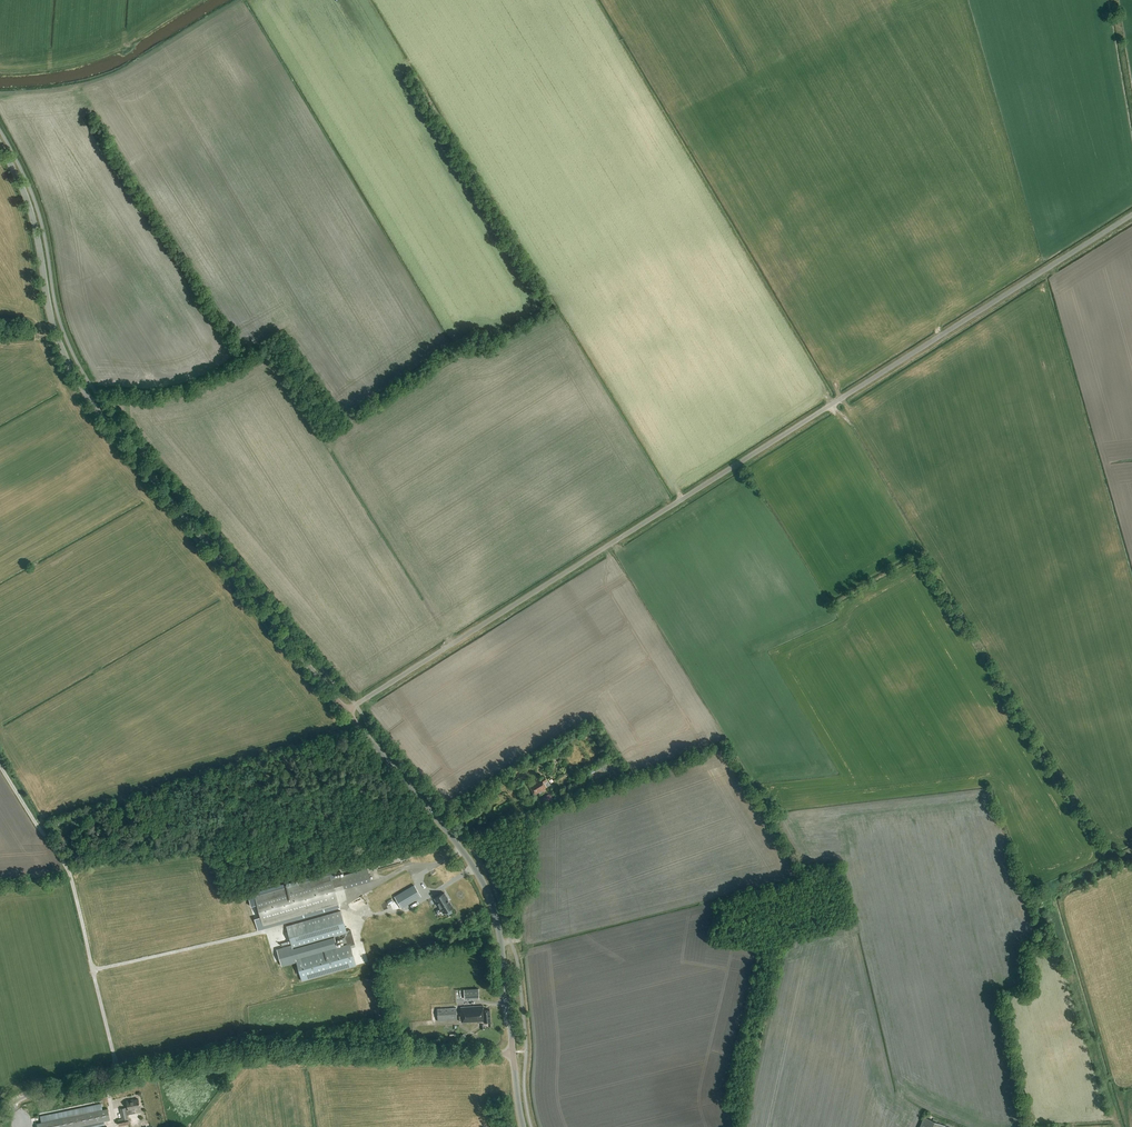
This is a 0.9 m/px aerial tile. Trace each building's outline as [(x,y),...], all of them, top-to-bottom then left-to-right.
[(513,769),(516,775),(528,768),(525,762),(513,769)] [(544,783),(547,781),(545,776),(529,786),(535,795),(547,787),(544,783)] [(257,904),(254,905),(254,906),(257,918),(259,918),(260,917),(263,926),(339,904),(338,901),(335,891),(344,888),(341,876),(331,878),(330,874),(255,896),(257,904)] [(414,885),(395,896),(402,908),(416,899),(414,896),(419,894),(416,889),(414,885)] [(444,893),(434,899),(443,913),(446,912),(448,915),(452,912),(450,909),(453,907),(449,901),(448,900),(448,899),(444,893)] [(292,945),(277,950),(280,961),(281,966),(296,962),(297,965),(300,974),(302,981),(356,965),(350,945),(354,944),(351,930),(346,931),(340,911),(286,926),(288,932),(291,943),(292,945)] [(465,997),(480,997),(479,987),(465,988),(465,997)] [(483,1006),(461,1007),(461,1016),(459,1016),(459,1021),(462,1021),(462,1022),(484,1021),(484,1022),(490,1021),(490,1010),(484,1010),(483,1006)] [(456,1008),(437,1009),(438,1019),(438,1021),(457,1020),(456,1008)] [(122,1119),(118,1120),(119,1125),(128,1123),(129,1123),(127,1115),(135,1113),(134,1109),(140,1107),(138,1099),(131,1101),(131,1100),(127,1101),(128,1110),(127,1110),(126,1108),(120,1109),(122,1119)] [(37,1123),(37,1126),(73,1126),(110,1119),(108,1109),(103,1110),(101,1104),(40,1117),(41,1122),(37,1123)] [(946,1126),(924,1117),(920,1126),(946,1126)]
